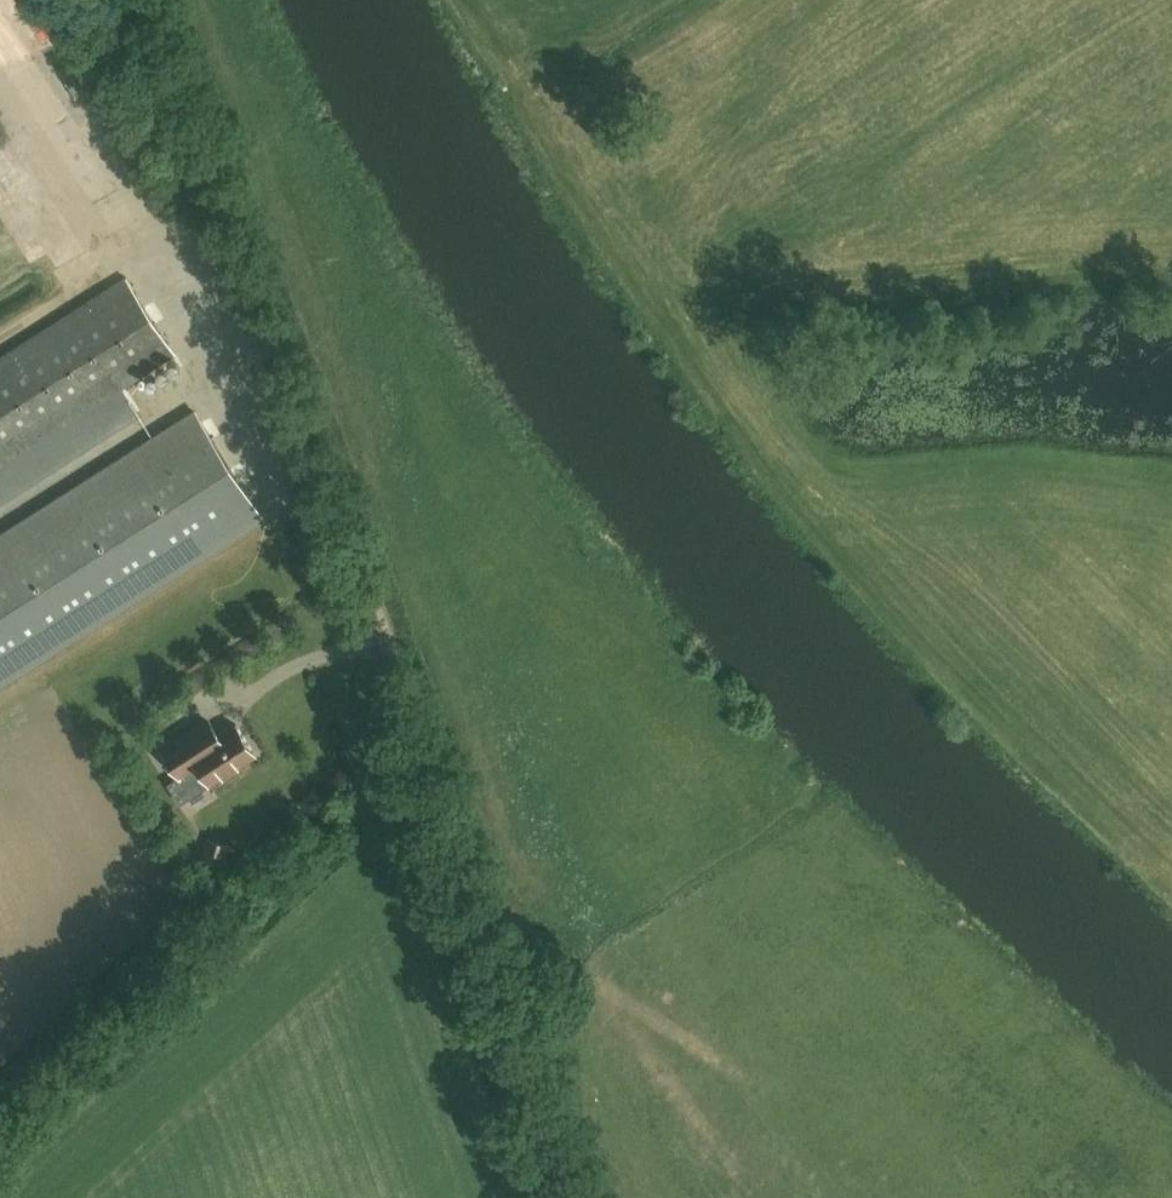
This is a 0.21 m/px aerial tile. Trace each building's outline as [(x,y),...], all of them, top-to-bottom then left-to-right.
[(174,356),(125,280),(0,360),(0,503),(136,416),(120,391),(174,356)] [(195,323),(183,326),(189,349),(202,345),(195,323)] [(262,516),(196,412),(0,537),(0,684),(262,516)] [(162,749),(180,777),(198,765),(210,784),(255,754),(236,725),(219,735),(208,719),(186,733),(162,749)] [(219,872),(228,843),(206,836),(197,865),(219,872)]
